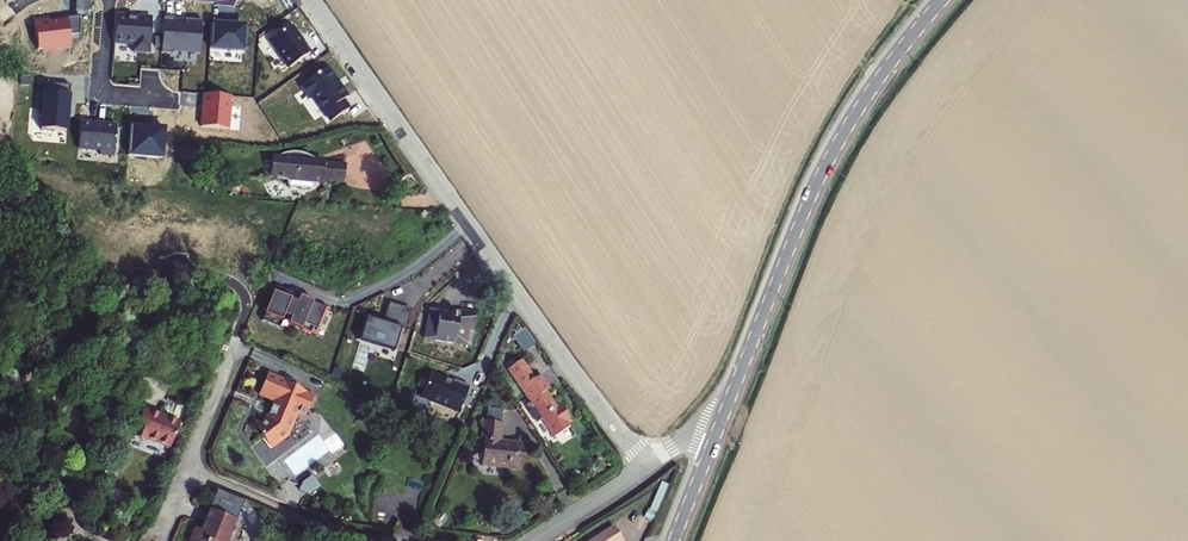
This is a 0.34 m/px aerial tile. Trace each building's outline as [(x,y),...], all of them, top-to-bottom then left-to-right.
[(129,16),(117,15),(115,44),(134,45),(133,52),(150,53),(153,18),(141,17),(141,19),(129,18),(129,16)] [(33,20),(37,50),(70,46),(69,35),(78,34),(80,16),(33,20)] [(175,18),(165,17),(162,53),(174,53),(175,51),(201,52),(203,20),(186,19),(186,22),(175,21),(175,18)] [(223,22),(212,21),(210,48),(243,51),(245,26),(223,25),(223,22)] [(295,24),(274,38),(293,65),(315,49),(308,39),(307,41),(295,24)] [(332,64),(305,84),(314,96),(319,93),(337,118),(353,106),(347,98),(351,95),(339,77),(341,76),(332,64)] [(71,85),(41,83),(40,109),(43,109),(41,130),(67,132),(68,108),(69,108),(71,85)] [(232,96),(204,94),(203,105),(205,105),(204,113),(203,113),(202,127),(229,129),(232,96)] [(82,121),(80,150),(101,151),(101,155),(116,157),(118,126),(95,124),(95,122),(82,121)] [(132,125),(129,156),(164,159),(166,129),(144,127),(144,125),(132,125)] [(274,177),(291,178),(293,187),(310,189),(319,185),(319,181),(326,180),(348,181),(349,163),(328,162),(327,165),(325,165),(323,163),(318,159),(314,157),(310,154),(295,153),(291,154),(275,162),(274,177)] [(408,173),(400,180),(411,194),(419,188),(408,173)] [(292,295),(295,289),(278,282),(260,323),(277,330),(286,310),(293,313),(289,321),(316,332),(328,303),(302,292),(299,297),(292,295)] [(360,337),(395,349),(402,326),(406,327),(412,307),(390,301),(384,320),(368,315),(360,337)] [(475,330),(478,308),(461,305),(460,310),(431,305),(427,330),(436,332),(435,338),(456,342),(456,338),(468,340),(469,329),(475,330)] [(456,342),(472,345),(475,330),(469,329),(468,340),(456,338),(456,342)] [(525,351),(537,344),(528,329),(516,335),(525,351)] [(436,332),(427,330),(425,337),(435,338),(436,332)] [(530,377),(518,361),(504,372),(526,403),(523,405),(529,413),(532,410),(551,437),(568,425),(565,421),(567,418),(556,404),(553,405),(543,391),(539,394),(536,389),(542,384),(535,373),(530,377)] [(261,433),(272,446),(284,436),(283,434),(289,428),(298,408),(307,411),(315,393),(306,389),(307,388),(300,384),(300,383),(269,370),(260,390),(271,395),(270,396),(275,398),(267,416),(257,425),(263,432),(261,433)] [(432,370),(421,394),(459,410),(471,384),(456,377),(454,380),(432,370)] [(539,394),(543,391),(546,389),(542,384),(536,389),(539,394)] [(169,445),(179,421),(143,406),(131,433),(146,439),(147,436),(169,445)] [(484,419),(500,421),(502,408),(486,406),(484,419)] [(517,467),(520,442),(497,439),(500,421),(484,419),(482,419),(479,437),(481,437),(478,462),(517,467)] [(302,483),(299,491),(308,495),(319,486),(311,476),(302,483)] [(186,540),(226,540),(227,538),(224,537),(234,514),(206,503),(198,523),(192,520),(186,534),(189,535),(186,540)] [(579,540),(610,540),(597,525),(579,540)]
